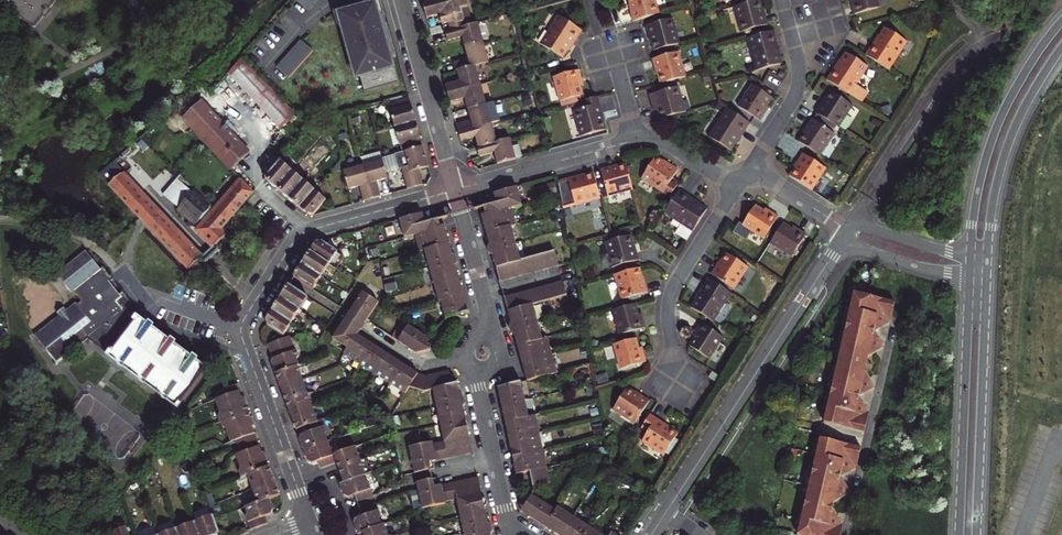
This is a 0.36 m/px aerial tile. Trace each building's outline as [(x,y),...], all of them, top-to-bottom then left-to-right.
[(294,2),(306,12),(317,0),(295,0),(294,2)] [(429,3),(422,5),(425,19),(439,15),(440,17),(445,16),(446,22),(441,23),(444,33),(471,26),(464,0),(428,0),(429,3)] [(653,0),(629,0),(633,13),(630,14),(633,23),(660,15),(656,2),(653,2),(653,0)] [(881,0),(852,0),(857,17),(883,9),(881,0)] [(767,18),(762,1),(735,8),(742,33),(766,26),(764,19),(767,18)] [(360,78),(365,94),(399,85),(383,27),(382,27),(375,4),(338,15),(356,79),(360,78)] [(584,31),(561,16),(549,34),(552,36),(546,45),(564,57),(573,44),(575,45),(584,31)] [(649,36),(653,52),(676,46),(673,35),(676,34),(672,20),(644,27),(647,36),(649,36)] [(463,50),(482,45),(477,24),(471,26),(444,33),(446,41),(459,37),(463,50)] [(876,42),(867,56),(880,65),(884,59),(894,66),(902,54),(899,51),(906,41),(888,30),(878,44),(876,42)] [(779,50),(775,33),(747,40),(753,61),(757,60),(760,73),(780,67),(776,50),(779,50)] [(543,43),(546,45),(552,36),(549,34),(543,43)] [(909,44),(906,41),(899,51),(902,54),(909,44)] [(299,42),(274,68),(287,79),(311,53),(299,42)] [(456,72),(475,67),(488,64),(482,45),(463,50),(466,61),(452,65),(454,73),(456,72)] [(653,69),(658,86),(679,80),(676,69),(679,68),(675,53),(653,60),(653,62),(649,63),(651,70),(653,69)] [(859,88),(865,79),(862,76),(868,66),(850,54),(841,69),(838,67),(829,82),(864,105),(870,95),(859,88)] [(241,59),(228,74),(281,130),(295,115),(241,59)] [(872,69),(868,66),(862,76),(865,79),(872,69)] [(446,96),(480,86),(475,67),(456,72),(459,84),(444,88),(446,96)] [(587,86),(585,80),(583,71),(557,78),(564,102),(587,96),(584,88),(587,86)] [(463,99),(466,110),(485,105),(480,86),(446,96),(448,103),(463,99)] [(773,99),(753,86),(738,108),(761,123),(770,109),(768,107),(773,99)] [(663,120),(683,115),(680,103),(684,102),(680,88),(650,96),(652,105),(658,104),(663,120)] [(819,103),(813,111),(836,127),(845,114),(842,112),(848,102),(830,90),(821,104),(819,103)] [(391,110),(396,128),(416,123),(409,98),(392,102),(394,109),(391,110)] [(575,113),(579,127),(581,126),(584,137),(607,131),(602,115),(604,115),(600,98),(585,102),(587,110),(575,113)] [(228,130),(221,123),(214,116),(200,101),(184,118),(211,146),(228,130)] [(851,105),(848,102),(842,112),(845,114),(851,105)] [(457,134),(490,125),(485,105),(466,110),(469,122),(454,126),(457,134)] [(741,139),(751,124),(728,110),(715,130),(717,131),(712,140),(730,152),(739,138),(741,139)] [(796,141),(815,153),(821,144),(824,146),(832,133),(808,118),(803,125),(806,127),(796,141)] [(416,123),(396,128),(400,146),(403,145),(405,152),(423,147),(416,123)] [(473,137),(476,149),(496,144),(490,125),(457,134),(459,142),(473,137)] [(228,130),(211,146),(234,169),(250,152),(228,130)] [(709,139),(712,140),(717,131),(715,130),(709,139)] [(511,147),(509,140),(496,144),(476,149),(478,156),(492,152),(496,165),(521,159),(517,146),(511,147)] [(818,156),(824,146),(821,144),(815,153),(818,156)] [(419,171),(429,169),(423,147),(396,155),(400,170),(403,169),(408,189),(423,185),(419,171)] [(361,159),(363,167),(383,161),(382,159),(381,153),(361,159)] [(813,179),(817,182),(825,169),(801,153),(796,162),(798,163),(788,177),(807,189),(813,179)] [(396,155),(382,159),(383,161),(386,174),(400,170),(396,155)] [(282,193),(288,199),(294,203),(299,208),(315,190),(311,186),(304,180),(298,175),(293,171),(287,166),(281,161),(266,179),(271,184),(282,193)] [(377,183),(388,179),(383,161),(363,167),(372,200),(381,197),(377,183)] [(656,161),(644,179),(654,185),(653,188),(671,200),(679,188),(672,184),(680,172),(672,167),(670,170),(656,161)] [(293,171),(295,168),(289,163),(287,166),(293,171)] [(343,172),(348,191),(358,188),(362,202),(372,200),(363,167),(343,172)] [(633,188),(627,167),(611,172),(610,169),(601,172),(608,199),(623,195),(622,191),(633,188)] [(300,172),(298,175),(304,180),(306,177),(300,172)] [(202,259),(121,175),(109,186),(190,270),(202,259)] [(306,177),(304,180),(311,186),(313,183),(306,177)] [(589,200),(600,198),(594,177),(578,181),(577,178),(556,184),(563,211),(590,205),(589,200)] [(642,182),(653,188),(654,185),(644,179),(642,182)] [(811,192),(817,182),(813,179),(807,189),(811,192)] [(221,231),(228,224),(238,212),(245,204),(254,194),(243,181),(199,230),(215,247),(226,236),(221,231)] [(185,183),(169,205),(197,225),(212,203),(185,183)] [(325,194),(317,187),(315,190),(323,196),(325,194)] [(485,251),(486,253),(487,256),(491,258),(492,263),(498,284),(557,268),(553,253),(517,263),(508,227),(514,225),(510,207),(519,205),(514,189),(492,195),(495,205),(480,209),(481,212),(484,221),(481,222),(483,230),(487,243),(488,248),(485,251)] [(323,196),(315,190),(299,208),(304,212),(307,215),(313,215),(326,200),(323,196)] [(687,245),(706,215),(692,206),(693,203),(679,194),(664,218),(681,229),(675,238),(687,245)] [(761,217),(753,212),(741,231),(737,229),(731,239),(745,248),(751,238),(763,246),(778,223),(764,214),(761,217)] [(417,254),(424,252),(428,270),(438,305),(440,304),(445,322),(456,319),(464,320),(463,316),(467,315),(465,305),(460,290),(456,274),(454,268),(456,265),(454,258),(451,257),(450,253),(446,239),(445,233),(441,235),(440,229),(437,221),(429,223),(424,224),(421,215),(398,221),(403,239),(413,236),(417,254)] [(789,235),(782,230),(769,250),(791,264),(805,241),(791,232),(789,235)] [(635,254),(631,239),(610,244),(612,255),(609,256),(613,270),(640,263),(637,254),(635,254)] [(313,248),(309,254),(329,267),(338,253),(321,243),(315,245),(313,248)] [(338,253),(329,267),(336,271),(345,258),(338,253)] [(106,283),(109,280),(102,270),(99,272),(85,254),(56,276),(70,294),(72,293),(80,303),(76,306),(75,304),(64,312),(62,309),(55,315),(57,318),(33,337),(56,366),(88,339),(107,355),(105,358),(177,412),(207,369),(198,362),(192,358),(176,345),(170,341),(153,329),(147,325),(136,317),(130,323),(127,320),(121,314),(131,307),(120,294),(117,297),(106,283)] [(326,271),(329,267),(309,254),(305,260),(301,266),(297,272),(293,278),(313,291),(317,285),(321,279),(326,271)] [(743,282),(750,271),(731,259),(722,273),(720,272),(714,280),(738,296),(746,283),(743,282)] [(644,287),(640,271),(618,277),(622,288),(618,289),(622,304),(649,297),(646,287),(644,287)] [(753,273),(750,271),(743,282),(746,283),(753,273)] [(117,297),(120,294),(109,280),(106,283),(117,297)] [(528,374),(524,375),(525,380),(527,384),(557,376),(547,341),(540,343),(531,309),(566,299),(562,283),(503,300),(509,322),(510,326),(508,330),(509,336),(513,337),(514,342),(518,355),(519,359),(523,358),(528,374)] [(723,318),(735,299),(712,284),(702,299),(704,300),(695,314),(714,326),(720,316),(723,318)] [(305,305),(309,299),(288,286),(283,294),(280,299),(300,312),(305,305)] [(867,355),(876,349),(883,345),(874,331),(889,321),(894,301),(854,293),(852,300),(847,299),(845,308),(850,309),(845,332),(839,331),(835,348),(841,349),(837,364),(831,362),(827,381),(833,382),(828,404),(822,403),(820,411),(825,413),(823,422),(864,431),(868,411),(859,396),(874,386),(864,369),(867,355)] [(364,325),(377,305),(361,295),(349,315),(364,325)] [(300,312),(280,299),(275,306),(272,311),(292,324),(295,319),(300,312)] [(635,318),(632,309),(608,316),(615,340),(642,333),(638,317),(635,318)] [(292,324),(272,311),(268,317),(266,320),(267,327),(283,337),(286,333),(292,324)] [(717,328),(723,318),(720,316),(714,326),(717,328)] [(432,392),(439,427),(443,445),(408,453),(414,476),(433,472),(432,467),(431,464),(472,456),(466,432),(462,414),(461,409),(464,407),(462,400),(460,399),(459,394),(456,385),(446,374),(425,379),(418,376),(411,372),(396,363),(382,354),(367,345),(357,338),(360,331),(353,327),(345,321),(331,343),(347,353),(344,358),(406,398),(411,389),(421,395),(432,392)] [(289,335),(294,326),(292,324),(286,333),(289,335)] [(416,356),(420,355),(428,344),(426,338),(409,326),(397,344),(416,356)] [(725,343),(703,329),(694,342),(696,344),(692,351),(712,365),(725,343)] [(290,338),(268,346),(271,353),(273,360),(271,363),(273,369),(278,384),(282,393),(283,396),(287,395),(289,402),(307,395),(304,387),(300,376),(297,367),(300,366),(298,360),(299,358),(296,351),(294,351),(290,338)] [(428,344),(420,355),(429,353),(430,350),(428,344)] [(636,353),(633,344),(609,350),(616,375),(642,368),(638,352),(636,353)] [(723,382),(712,376),(709,381),(719,388),(723,382)] [(245,477),(248,475),(268,468),(263,455),(261,450),(258,441),(255,432),(253,427),(248,413),(250,413),(247,406),(244,398),(242,398),(238,385),(220,392),(221,395),(222,398),(216,401),(221,413),(219,417),(224,428),(227,429),(232,442),(237,440),(239,443),(241,449),(243,453),(236,456),(241,468),(239,472),(242,478),(245,477)] [(529,475),(530,482),(532,489),(549,485),(534,420),(526,422),(518,385),(513,385),(508,386),(500,385),(501,390),(496,391),(499,403),(500,406),(504,405),(507,417),(502,418),(503,422),(506,437),(509,449),(510,452),(514,451),(518,467),(513,469),(514,473),(515,478),(529,475)] [(641,402),(627,393),(615,411),(625,418),(623,421),(635,429),(651,405),(643,400),(641,402)] [(288,410),(289,413),(292,408),(289,402),(287,395),(283,396),(285,403),(288,410)] [(307,395),(289,402),(292,408),(289,413),(290,417),(312,409),(310,404),(307,395)] [(300,430),(317,424),(314,415),(312,409),(290,417),(292,422),(296,431),(300,430)] [(613,414),(623,421),(625,418),(615,411),(613,414)] [(664,429),(650,420),(641,434),(647,438),(640,447),(652,455),(655,453),(664,459),(677,441),(663,432),(664,429)] [(303,451),(325,443),(322,437),(324,433),(321,423),(317,424),(300,430),(302,435),(298,439),(300,444),(303,451)] [(842,497),(850,492),(840,477),(856,467),(861,447),(819,438),(818,445),(812,444),(808,461),(814,463),(809,486),(803,485),(801,495),(807,497),(803,511),(797,510),(794,526),(800,528),(798,534),(800,534),(840,534),(843,523),(833,508),(835,502),(842,497)] [(320,470),(337,463),(334,456),(333,457),(332,453),(327,451),(325,443),(303,451),(305,458),(307,463),(313,465),(318,463),(320,470)] [(334,456),(337,463),(338,467),(340,470),(361,463),(358,455),(355,448),(334,456)] [(663,462),(664,459),(655,453),(652,455),(663,462)] [(364,461),(361,463),(366,476),(373,473),(368,460),(364,461)] [(361,463),(340,470),(342,477),(344,484),(366,476),(361,463)] [(248,475),(251,483),(253,489),(275,482),(273,477),(271,477),(268,468),(248,475)] [(344,484),(339,485),(342,491),(344,497),(349,499),(355,497),(358,504),(374,498),(369,486),(366,484),(363,477),(366,476),(344,484)] [(492,529),(491,526),(488,524),(486,519),(483,503),(477,479),(436,489),(435,484),(434,480),(415,485),(417,492),(421,508),(457,500),(465,534),(491,534),(492,531),(492,529)] [(275,482),(253,489),(255,495),(258,503),(255,505),(247,507),(249,513),(248,518),(252,530),(269,524),(267,516),(274,510),(272,505),(270,499),(280,495),(277,489),(275,482)] [(556,513),(554,516),(528,501),(520,514),(538,526),(552,534),(553,534),(591,534),(556,513)] [(382,528),(379,521),(381,517),(376,505),(360,511),(362,517),(357,519),(353,525),(355,530),(357,534),(363,534),(382,528)] [(195,523),(200,534),(216,534),(221,533),(214,516),(195,523)] [(177,529),(179,534),(200,534),(195,523),(177,529)] [(363,534),(388,534),(387,532),(385,526),(382,528),(363,534)]
